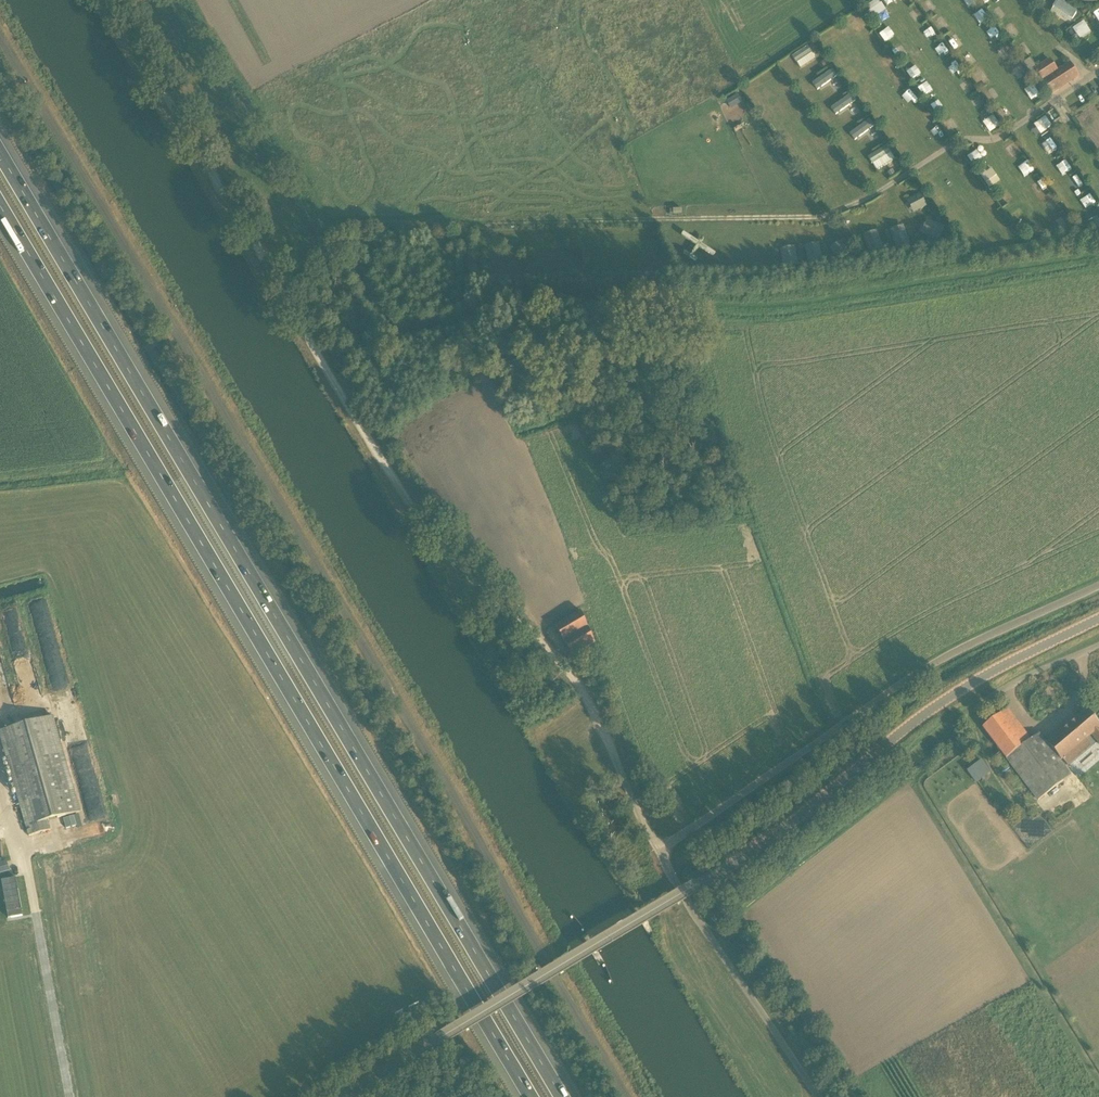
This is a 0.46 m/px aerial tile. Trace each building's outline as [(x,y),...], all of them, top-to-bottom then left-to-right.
[(884,9),(876,0),(875,0),(867,6),(876,16),(884,9)] [(940,4),(936,0),(928,0),(921,5),(928,14),(940,4)] [(1050,13),(1072,24),(1078,10),(1056,0),(1050,13)] [(1073,28),(1077,34),(1073,37),(1076,42),(1092,31),(1084,20),(1073,28)] [(886,44),(895,36),(888,28),(879,35),(886,44)] [(808,46),(792,56),(800,69),(816,58),(808,46)] [(969,52),(964,56),(970,64),(976,60),(969,52)] [(885,55),(876,61),(882,70),(891,64),(885,55)] [(1057,70),(1058,71),(1042,80),(1052,95),(1080,77),(1070,62),(1057,70)] [(965,92),(974,85),(968,77),(959,84),(965,92)] [(924,97),(937,88),(932,80),(918,88),(924,97)] [(991,102),(1001,96),(993,85),(984,92),(991,102)] [(980,95),(972,98),(976,109),(984,106),(980,95)] [(1000,113),(1004,119),(1012,114),(1008,108),(1000,113)] [(993,114),(983,122),(990,132),(1001,125),(993,114)] [(1046,115),(1033,123),(1040,134),(1052,126),(1046,115)] [(945,123),(949,132),(959,128),(954,118),(945,123)] [(1006,148),(1013,156),(1021,150),(1015,142),(1006,148)] [(1044,146),(1048,157),(1059,153),(1055,142),(1044,146)] [(876,170),(896,159),(888,145),(868,156),(876,170)] [(978,149),(967,156),(973,164),(983,157),(978,149)] [(1062,176),(1073,171),(1067,158),(1056,163),(1062,176)] [(1019,165),(1025,174),(1033,168),(1027,160),(1019,165)] [(983,168),(978,172),(989,188),(1000,181),(991,169),(986,172),(983,168)] [(1090,193),(1075,203),(1082,213),(1097,203),(1090,193)] [(1044,202),(1050,212),(1059,207),(1053,197),(1044,202)] [(580,611),(577,613),(555,627),(564,642),(572,656),(595,643),(580,611)] [(1098,744),(1098,726),(1087,711),(1047,744),(1039,733),(1031,739),(1007,709),(983,727),(1038,801),(1072,775),(1066,768),(1061,761),(1063,759),(1068,766),(1091,747),(1085,740),(1091,735),(1098,744)] [(77,801),(53,716),(0,731),(0,733),(29,836),(50,830),(48,821),(80,812),(77,801)] [(981,759),(968,770),(974,778),(988,767),(981,759)] [(83,791),(89,813),(104,809),(98,787),(83,791)] [(672,895),(678,906),(682,903),(676,893),(672,895)] [(26,941),(20,894),(9,895),(15,943),(26,941)] [(632,906),(649,935),(650,934),(654,931),(637,903),(632,906)] [(581,936),(599,965),(605,962),(587,933),(581,936)] [(554,965),(560,976),(562,975),(565,973),(558,962),(555,964),(554,965)] [(522,985),(528,995),(528,994),(531,993),(525,983),(524,984),(522,985)] [(489,1004),(495,1015),(499,1012),(493,1002),(489,1004)] [(462,1026),(466,1032),(469,1030),(466,1024),(463,1019),(459,1021),(462,1026)]
